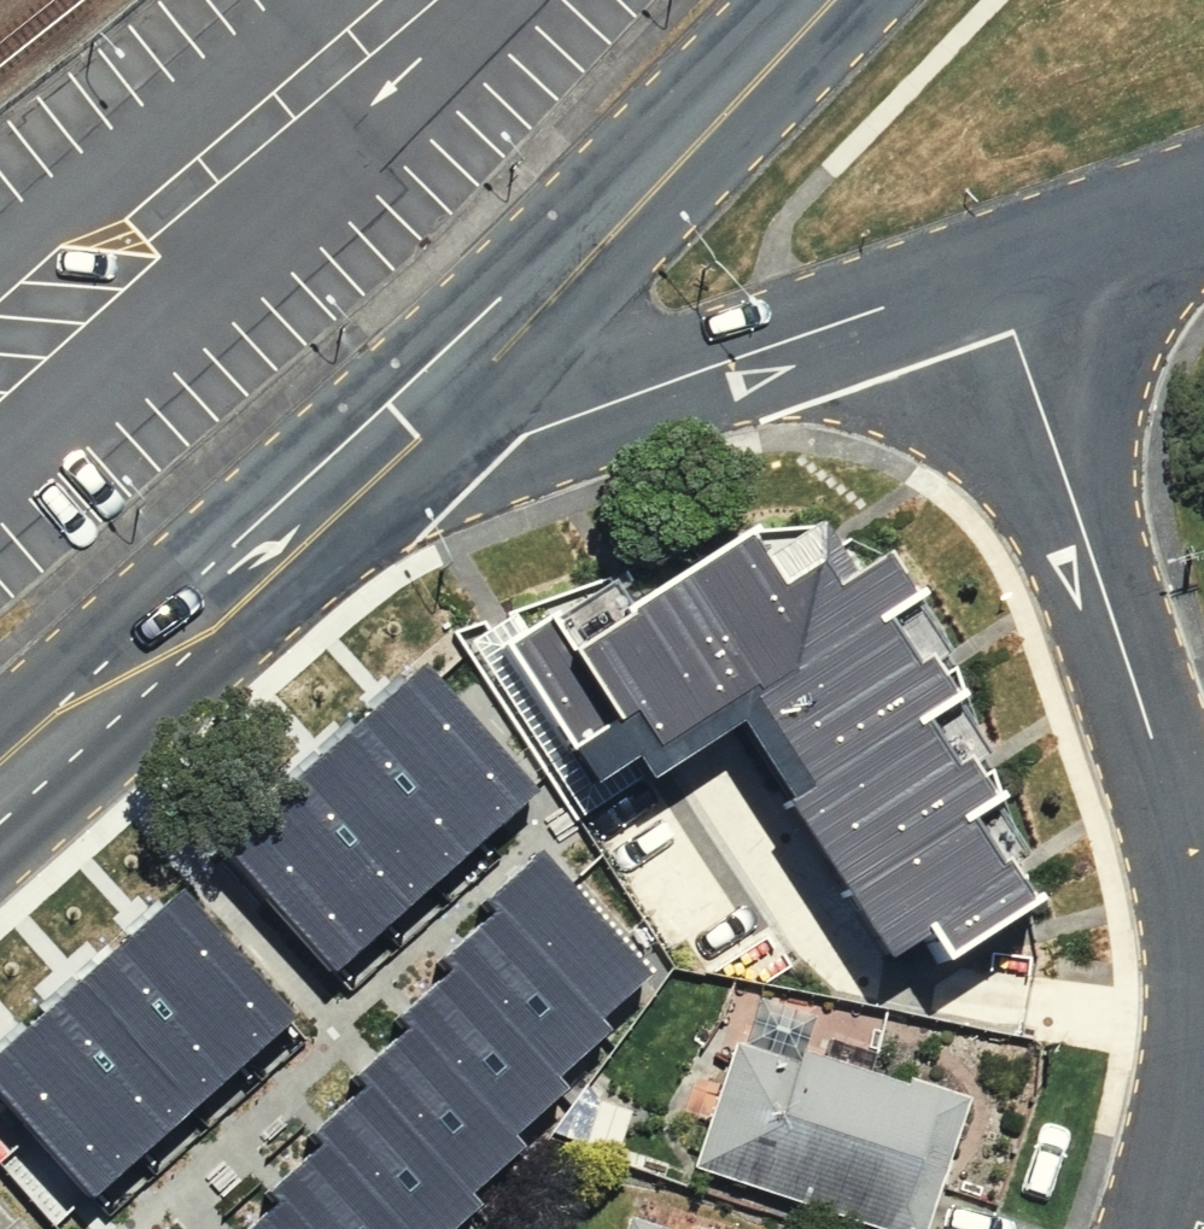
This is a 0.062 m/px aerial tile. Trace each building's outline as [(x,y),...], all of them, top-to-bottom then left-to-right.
[(778,794),(776,796),(876,952),(917,926),(935,955),(1028,896),(1024,890),(1020,893),(995,853),(990,856),(962,814),(992,794),(988,787),(982,791),(955,751),(944,758),(915,715),(951,691),(948,686),(942,690),(917,652),(906,659),(875,614),(911,590),(908,586),(902,590),(875,550),(844,571),(808,518),(757,552),(745,533),(750,530),(740,515),(611,601),(616,608),(565,641),(548,615),(555,611),(547,599),(489,637),(562,748),(566,745),(587,777),(625,753),(641,777),(730,720),(778,794)] [(427,667),(373,714),(488,842),(539,794),(427,667)] [(321,761),(436,888),(488,842),(373,714),(321,761)] [(269,808),(384,935),(436,888),(321,761),(269,808)] [(269,808),(224,848),(339,975),(384,935),(269,808)] [(542,850),(489,897),(502,912),(602,1022),(655,975),(542,850)] [(182,889),(128,936),(243,1063),(295,1016),(182,889)] [(602,1022),(502,912),(452,956),(462,967),(562,1078),(612,1033),(602,1022)] [(77,982),(192,1110),(243,1063),(128,936),(77,982)] [(562,1078),(462,967),(409,1013),(419,1025),(517,1135),(570,1088),(562,1078)] [(24,1030),(139,1157),(192,1110),(77,982),(24,1030)] [(690,1170),(866,1228),(926,1228),(968,1101),(905,1080),(903,1086),(868,1074),(874,1057),(828,1042),(822,1059),(803,1053),(814,1019),(753,999),(737,1045),(733,1044),(690,1170)] [(517,1135),(419,1025),(363,1074),(374,1087),(473,1198),(529,1148),(517,1135)] [(0,1051),(0,1092),(95,1197),(139,1157),(24,1030),(0,1051)] [(374,1087),(324,1132),(335,1144),(412,1228),(458,1228),(482,1207),(473,1198),(374,1087)] [(335,1144),(280,1193),(286,1200),(313,1228),(412,1228),(335,1144)] [(286,1200),(253,1228),(313,1228),(286,1200)]
